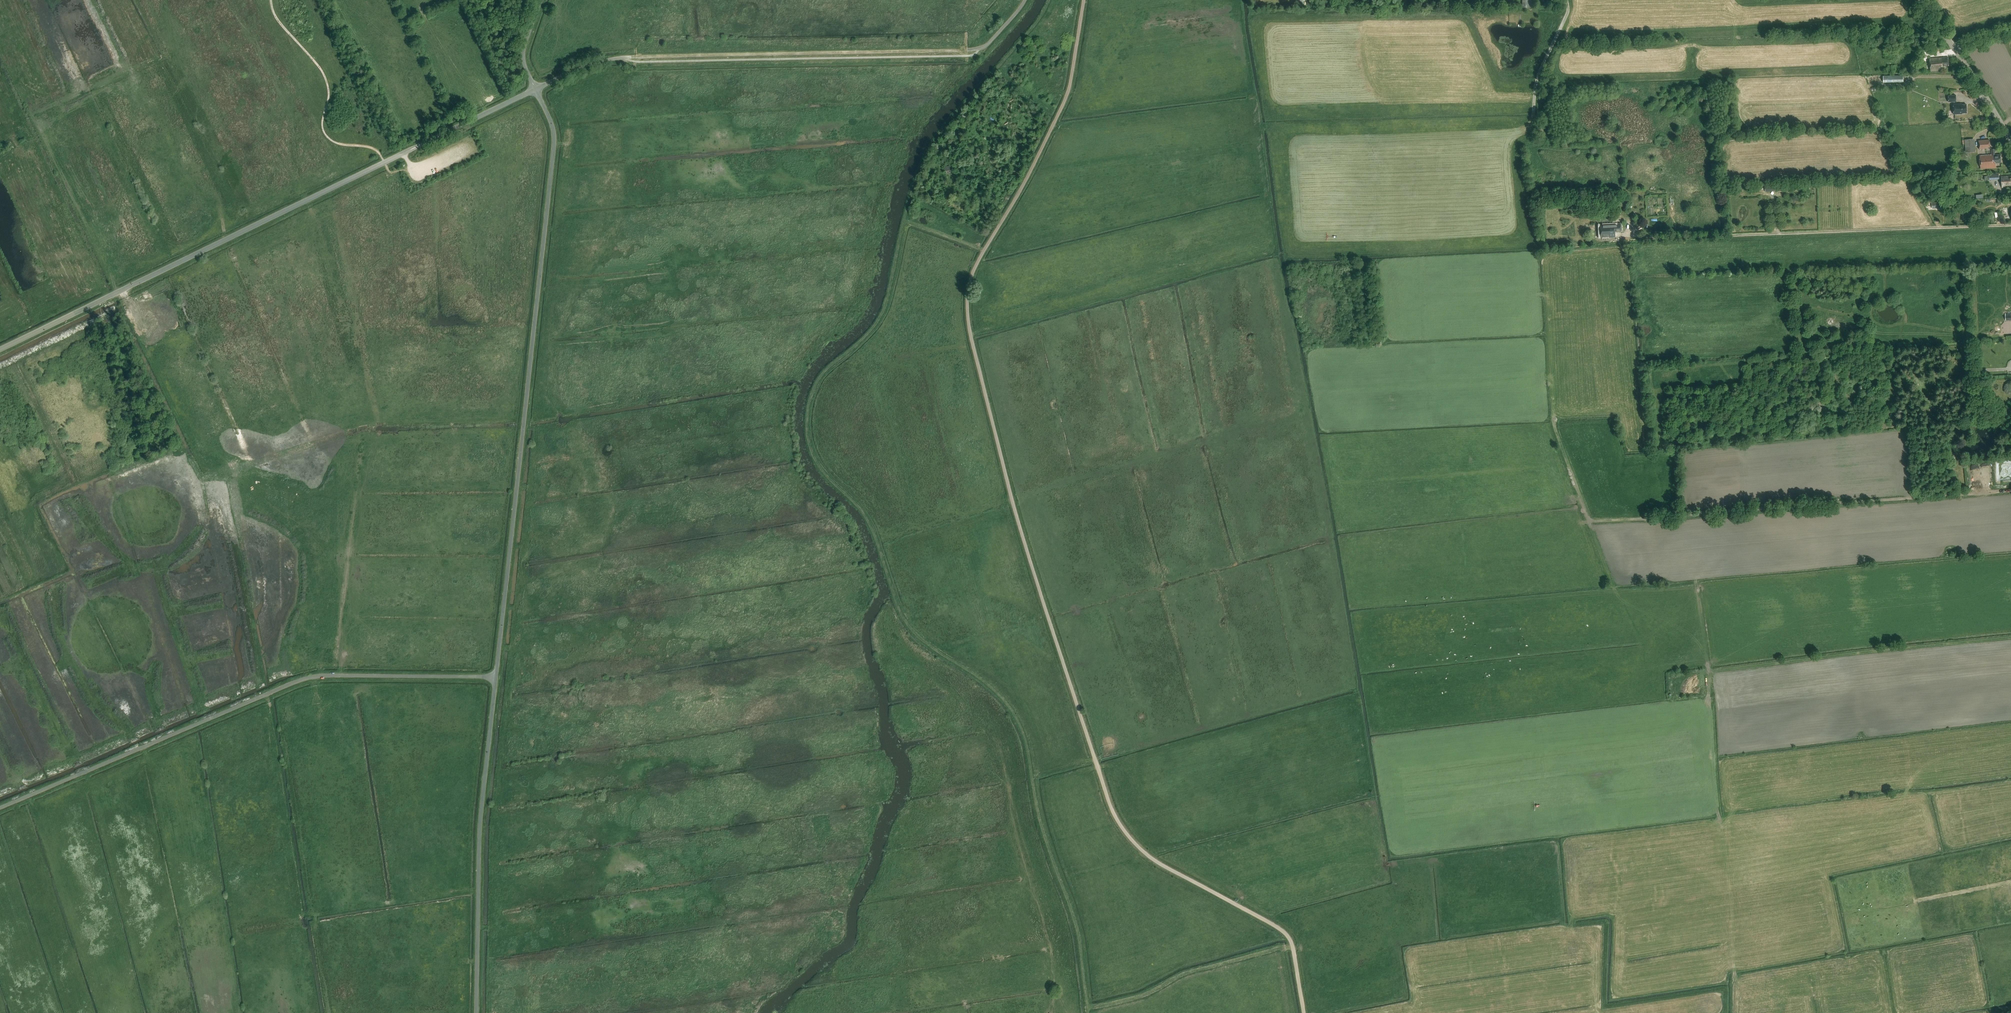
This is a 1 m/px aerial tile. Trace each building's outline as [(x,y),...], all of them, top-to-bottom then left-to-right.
[(1943,66),(1949,66),(1948,57),(1930,59),(1931,72),(1943,70),(1943,66)] [(1960,113),(1967,113),(1967,105),(1960,105),(1960,104),(1954,104),(1954,114),(1960,114),(1960,113)] [(1965,144),(1966,153),(1975,152),(1974,138),(1965,139),(1965,140),(1962,140),(1963,144),(1965,144)] [(1990,147),(1990,139),(1978,140),(1979,149),(1986,149),(1986,147),(1990,147)] [(1995,163),(2001,163),(2001,154),(1995,155),(1995,149),(1991,149),(1992,155),(1980,155),(1981,169),(1996,168),(1995,163)] [(974,175),(972,173),(965,181),(968,183),(974,175)] [(2010,185),(2010,176),(2001,177),(2002,188),(2006,187),(2006,185),(2010,185)] [(1599,213),(1600,222),(1610,221),(1609,212),(1599,213)] [(1595,229),(1601,229),(1602,239),(1615,238),(1614,231),(1620,231),(1620,223),(1615,224),(1601,225),(1595,225),(1595,229)]
